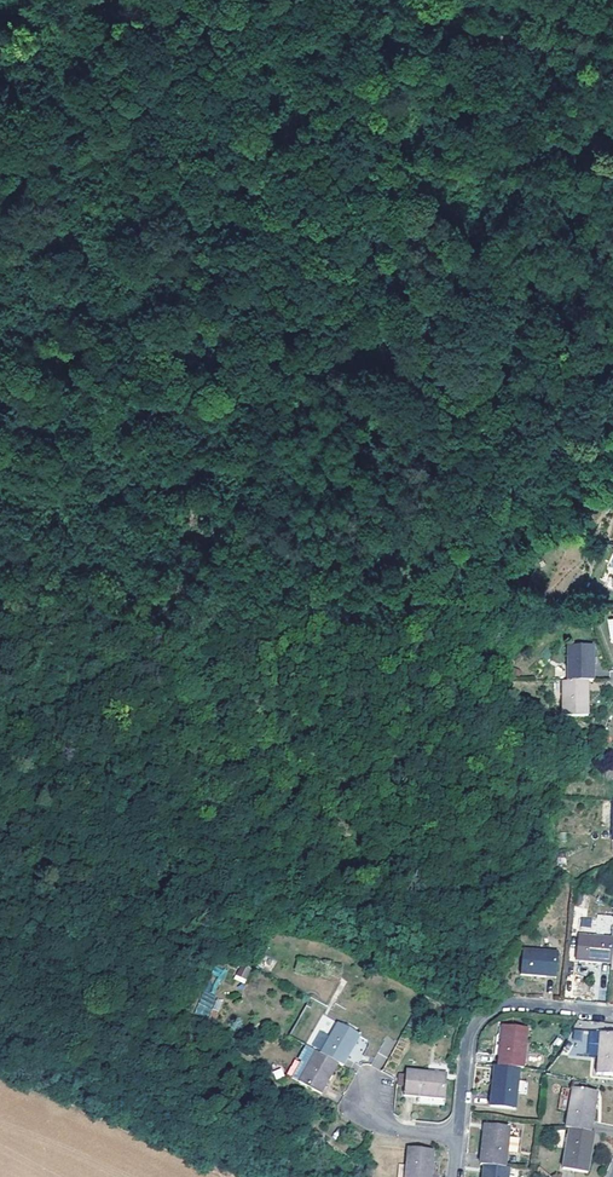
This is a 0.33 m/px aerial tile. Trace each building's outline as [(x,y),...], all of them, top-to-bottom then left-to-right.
[(441,581),(428,571),(421,581),(434,590),(441,581)] [(567,640),(566,676),(587,677),(591,677),(591,641),(567,640)] [(566,676),(561,676),(562,711),(587,712),(587,677),(566,676)] [(612,955),(612,940),(612,934),(579,931),(577,955),(592,957),(593,952),(612,955)] [(556,968),(557,948),(523,944),(520,968),(536,970),(536,966),(556,968)] [(297,959),(296,972),(304,973),(306,960),(297,959)] [(242,963),(233,978),(243,984),(252,969),(242,963)] [(195,1012),(207,1017),(216,997),(212,996),(223,970),(215,966),(195,1012)] [(217,1017),(223,1000),(216,998),(210,1015),(217,1017)] [(518,1068),(522,1068),(524,1046),(520,1045),(521,1028),(500,1027),(496,1066),(518,1068)] [(337,1069),(342,1071),(358,1042),(336,1029),(319,1059),(337,1069)] [(320,1050),(327,1034),(318,1030),(310,1046),(320,1050)] [(612,1073),(612,1033),(599,1032),(596,1072),(612,1073)] [(384,1035),(372,1066),(383,1070),(395,1039),(384,1035)] [(298,1088),(314,1056),(307,1052),(290,1083),(298,1088)] [(320,1100),(337,1069),(319,1059),(314,1056),(298,1088),(320,1100)] [(515,1109),(518,1068),(496,1066),(495,1084),(491,1084),(490,1107),(515,1109)] [(416,1108),(442,1110),(444,1088),(427,1086),(427,1083),(403,1080),(403,1086),(402,1096),(401,1106),(416,1108)] [(571,1087),(566,1127),(569,1127),(591,1131),(594,1108),(591,1108),(593,1090),(571,1087)] [(442,1110),(416,1108),(416,1114),(442,1116),(442,1110)] [(487,1166),(505,1168),(507,1152),(508,1138),(509,1128),(487,1126),(486,1144),(482,1143),(480,1165),(484,1166),(487,1166)] [(591,1131),(569,1127),(564,1167),(589,1170),(591,1148),(589,1148),(591,1131)] [(518,1139),(508,1138),(507,1152),(517,1152),(518,1139)] [(433,1155),(408,1153),(407,1176),(432,1176),(433,1155)] [(509,1168),(505,1168),(487,1166),(486,1176),(508,1176),(509,1168)]
